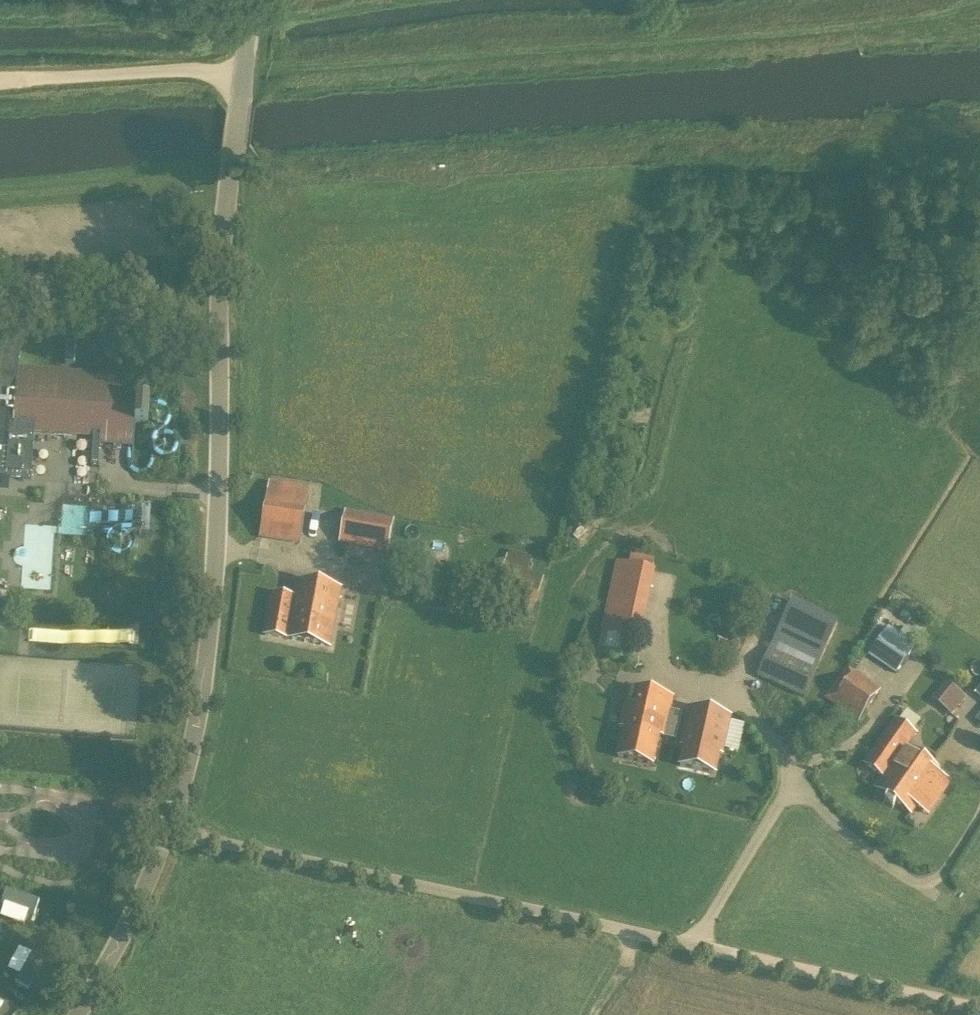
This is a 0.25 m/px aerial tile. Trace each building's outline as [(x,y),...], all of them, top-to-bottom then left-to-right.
[(91,292),(88,298),(95,301),(98,296),(91,292)] [(31,480),(34,434),(94,438),(93,445),(92,467),(98,467),(100,445),(128,447),(134,448),(135,425),(149,426),(150,413),(151,401),(137,400),(138,378),(139,367),(107,365),(107,376),(19,371),(20,349),(0,348),(0,478),(31,480)] [(270,485),(264,506),(260,536),(301,543),(309,491),(270,485)] [(153,529),(153,510),(91,509),(91,529),(153,529)] [(339,543),(388,553),(394,522),(345,513),(339,543)] [(616,562),(601,632),(640,641),(655,571),(616,562)] [(265,637),(329,648),(340,589),(298,582),(295,598),(272,594),(265,637)] [(791,602),(757,676),(804,698),(839,624),(791,602)] [(886,630),(868,655),(896,674),(921,639),(904,627),(896,638),(886,630)] [(847,666),(824,699),(858,722),(881,690),(847,666)] [(950,714),(964,697),(950,685),(936,702),(950,714)] [(628,689),(619,727),(624,729),(618,758),(653,766),(659,736),(664,737),(673,699),(628,689)] [(682,744),(691,746),(686,771),(713,777),(718,752),(721,752),(728,717),(689,709),(682,744)] [(863,765),(882,778),(874,789),(910,815),(940,772),(907,749),(917,734),(896,719),(863,765)] [(2,918),(32,925),(39,897),(8,890),(2,918)] [(10,969),(22,975),(18,982),(28,987),(44,956),(22,945),(10,969)] [(20,1010),(0,997),(0,1014),(17,1014),(20,1010)]
